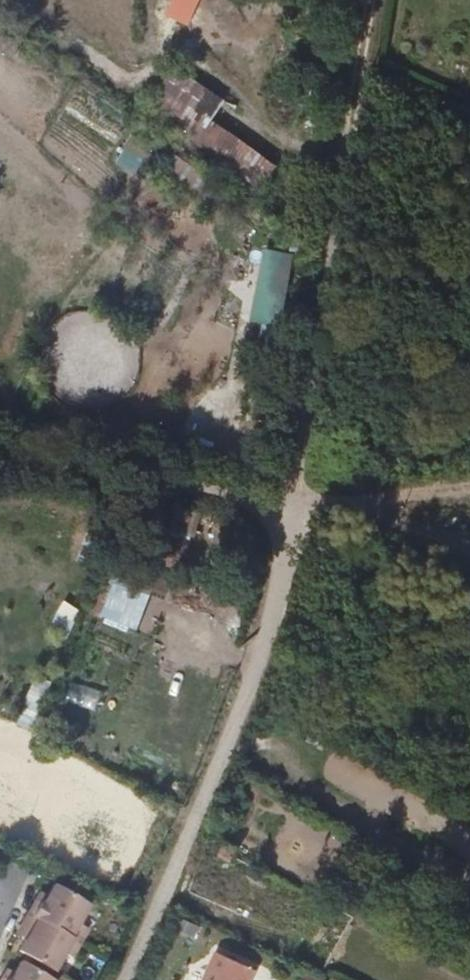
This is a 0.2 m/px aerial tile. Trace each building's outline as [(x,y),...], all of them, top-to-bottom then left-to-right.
[(257,183),(272,162),(213,122),(227,103),(177,69),(149,109),(257,183)] [(241,850),(230,845),(227,853),(238,857),(241,850)] [(234,865),(238,857),(227,853),(224,860),(234,865)] [(45,903),(35,898),(27,912),(77,941),(86,927),(76,920),(87,902),(53,883),(46,894),(48,897),(45,903)] [(48,897),(46,894),(39,891),(35,898),(45,903),(48,897)] [(69,955),(77,941),(27,912),(19,925),(31,932),(28,937),(24,938),(17,949),(24,953),(52,970),(63,951),(69,955)] [(28,937),(31,932),(19,925),(15,932),(24,938),(28,937)] [(54,979),(20,959),(13,972),(15,974),(12,979),(54,979)] [(6,968),(2,975),(11,979),(12,979),(15,974),(13,972),(6,968)] [(210,968),(204,979),(236,979),(210,968)]
